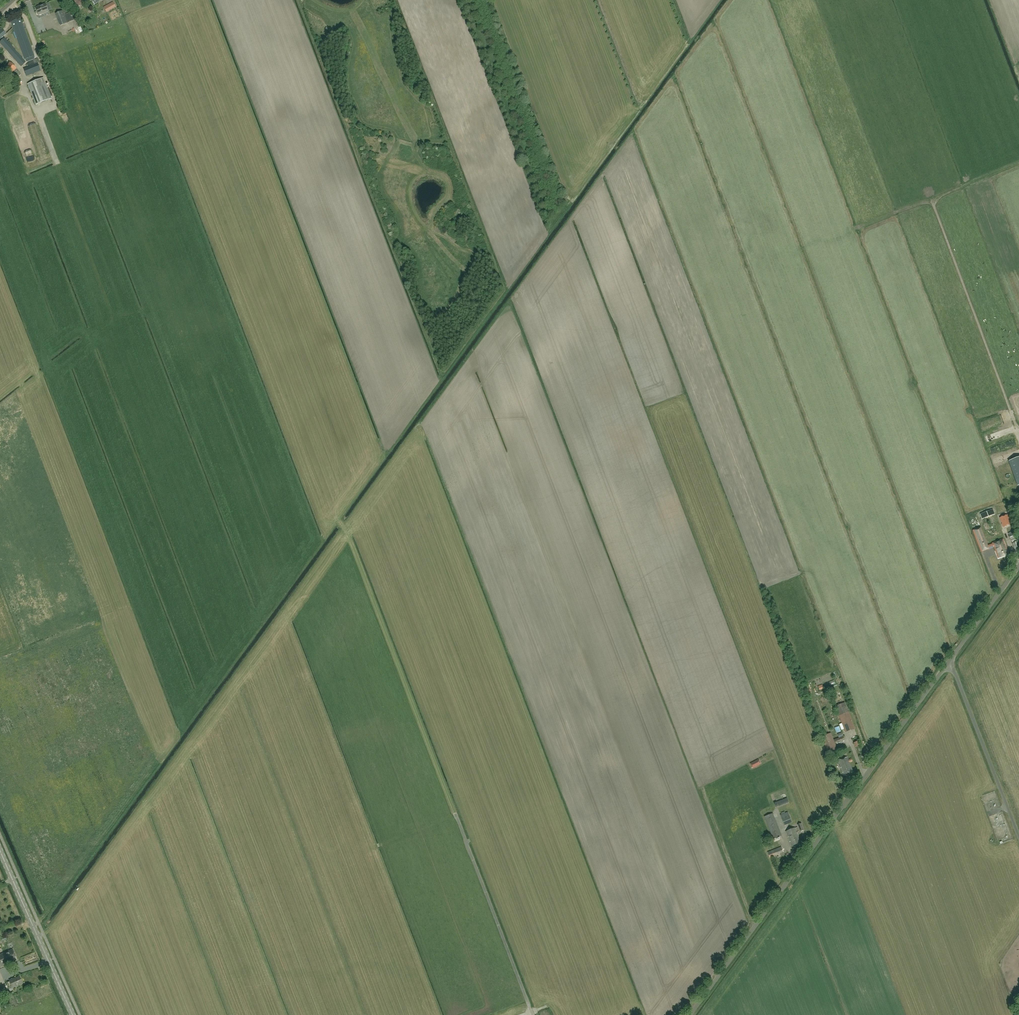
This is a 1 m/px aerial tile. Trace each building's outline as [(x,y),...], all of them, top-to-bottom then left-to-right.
[(113,2),(104,7),(107,12),(115,7),(113,2)] [(35,8),(38,15),(48,11),(45,4),(35,8)] [(69,22),(69,21),(72,20),(70,15),(67,16),(65,10),(57,13),(61,25),(69,22)] [(20,18),(11,22),(25,59),(26,59),(27,62),(35,59),(33,56),(34,56),(20,18)] [(5,38),(0,42),(0,43),(21,66),(26,62),(5,38)] [(21,74),(19,71),(10,62),(2,70),(8,77),(11,74),(15,79),(21,74)] [(40,70),(37,63),(23,68),(26,76),(40,70)] [(52,98),(44,78),(28,84),(36,105),(52,98)] [(996,460),(998,465),(1010,460),(1008,455),(996,460)] [(1005,506),(997,509),(999,513),(1000,513),(1000,515),(999,515),(1000,518),(1008,515),(1005,506)] [(1002,532),(998,522),(995,523),(994,521),(992,521),(997,534),(1002,532)] [(987,546),(986,543),(980,528),(973,531),(979,546),(981,552),(988,549),(987,546)] [(1007,559),(1001,545),(991,549),(997,563),(1000,562),(1007,559)] [(848,713),(840,716),(846,732),(855,729),(848,713)] [(822,736),(824,740),(829,755),(838,751),(831,733),(822,736)] [(847,757),(838,761),(844,775),(853,772),(847,757)] [(751,763),(753,768),(760,764),(758,760),(751,763)] [(991,803),(990,801),(998,798),(997,792),(983,797),(988,812),(990,811),(988,804),(991,803)] [(777,801),(778,805),(789,802),(788,797),(777,801)] [(764,817),(772,835),(773,839),(782,836),(772,813),(764,817)] [(801,842),(803,841),(801,837),(799,838),(795,827),(786,831),(791,846),(801,842)] [(781,847),(768,852),(770,858),(784,852),(781,847)] [(12,949),(0,954),(0,967),(17,960),(12,949)] [(12,986),(13,988),(22,984),(19,977),(12,980),(12,979),(10,980),(10,981),(7,982),(9,987),(12,986)]
